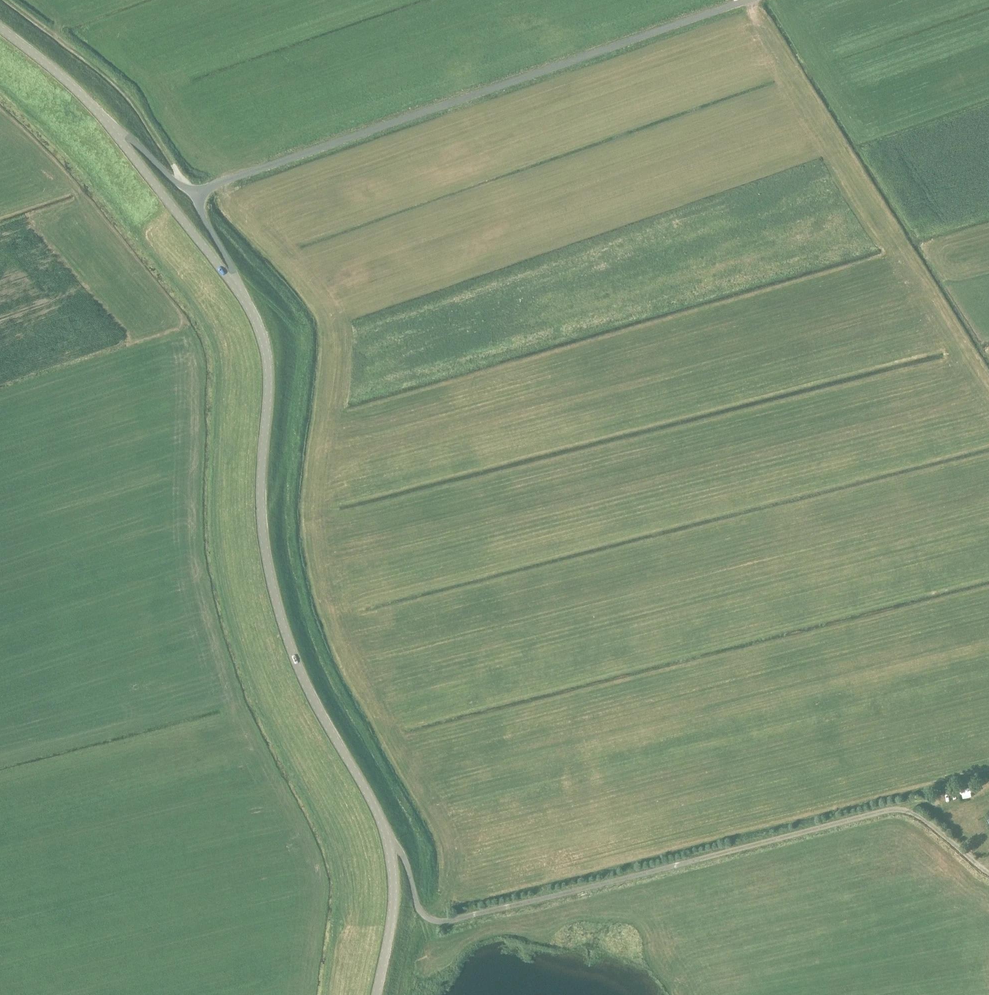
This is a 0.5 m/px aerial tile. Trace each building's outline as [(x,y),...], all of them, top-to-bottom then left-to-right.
[(76,86),(80,82),(71,74),(67,78),(76,86)] [(956,786),(959,798),(969,796),(966,784),(956,786)]
